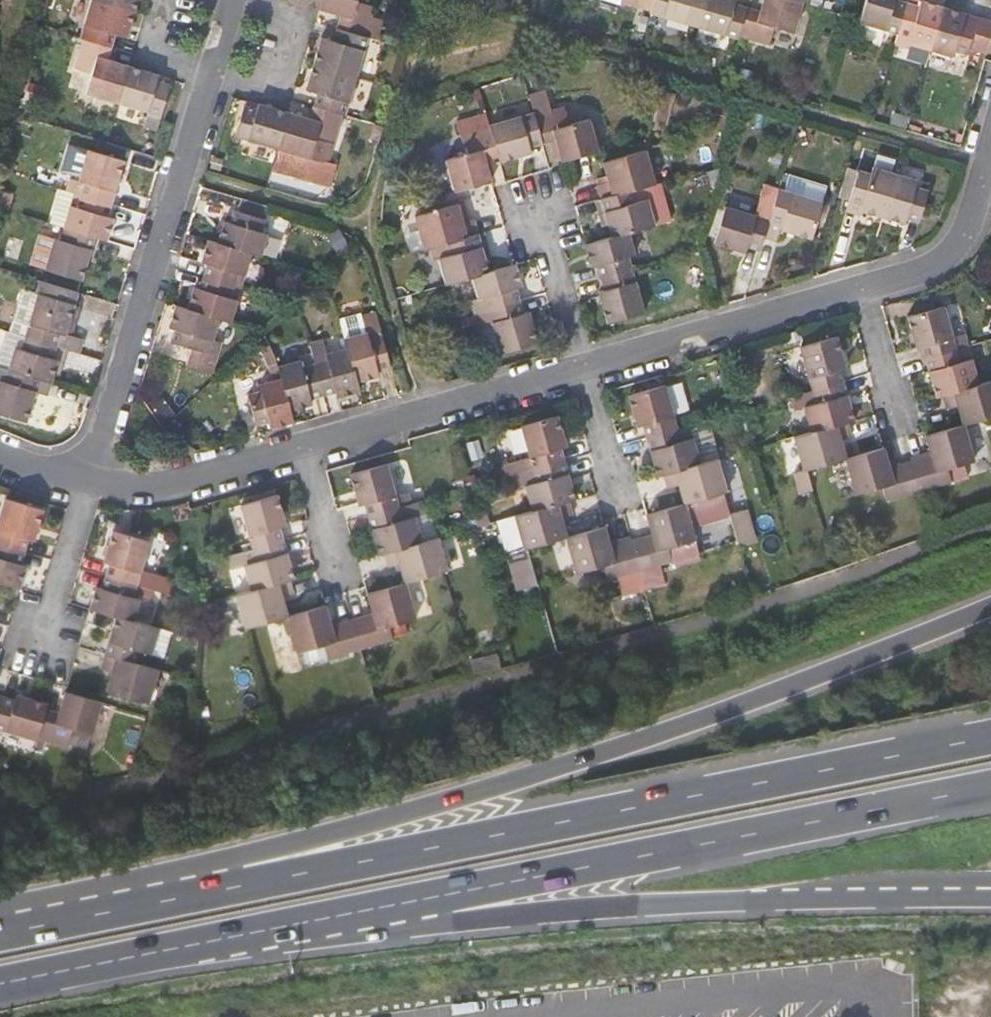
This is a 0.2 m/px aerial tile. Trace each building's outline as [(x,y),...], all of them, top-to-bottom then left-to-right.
[(79,36),(82,37),(110,46),(114,33),(126,37),(134,11),(97,0),(91,0),(79,36)] [(134,11),(137,0),(97,0),(134,11)] [(320,8),(341,14),(336,28),(367,37),(386,42),(391,22),(371,16),(373,8),(355,1),(355,0),(322,0),(320,8)] [(651,10),(654,0),(621,0),(651,10)] [(693,26),(701,0),(654,0),(651,10),(650,13),(693,26)] [(737,39),(738,35),(745,9),(733,5),(734,0),(701,0),(693,26),(737,39)] [(802,1),(799,0),(763,0),(760,13),(745,9),(738,35),(768,44),(773,27),(792,32),(802,1)] [(896,34),(905,2),(906,1),(904,0),(864,0),(857,22),(896,34)] [(942,7),(920,0),(919,5),(907,1),(906,1),(905,2),(896,34),(893,45),(907,49),(908,45),(909,44),(929,50),(942,7)] [(942,7),(929,50),(951,57),(953,52),(965,55),(968,47),(984,51),(990,26),(990,21),(961,12),(960,12),(942,7)] [(355,75),(367,37),(336,28),(332,41),(322,39),(315,63),(355,75)] [(83,92),(117,102),(128,67),(106,60),(110,46),(82,37),(73,66),(89,71),(83,92)] [(361,55),(358,77),(370,79),(373,57),(361,55)] [(344,113),(355,75),(315,63),(306,90),(316,93),(313,104),(343,113),(344,113)] [(170,84),(157,80),(158,76),(128,67),(117,102),(147,111),(143,124),(156,128),(170,84)] [(671,91),(660,87),(652,116),(663,119),(671,91)] [(532,111),(541,142),(553,138),(556,138),(560,152),(562,160),(598,150),(588,116),(568,121),(564,106),(550,109),(546,93),(528,98),(532,111)] [(232,137),(277,150),(288,113),(289,112),(258,104),(256,110),(241,106),(232,137)] [(309,119),(288,113),(277,150),(308,160),(314,139),(334,145),(343,113),(313,104),(309,119)] [(528,146),(541,142),(532,111),(489,124),(490,127),(498,156),(500,161),(530,151),(528,146)] [(486,113),(457,121),(461,135),(490,127),(489,124),(486,113)] [(498,156),(490,127),(461,135),(464,153),(445,158),(454,191),(455,191),(490,181),(485,159),(498,156)] [(594,179),(601,198),(643,186),(655,183),(644,149),(603,163),(607,175),(594,179)] [(69,176),(65,190),(74,193),(111,203),(123,161),(86,150),(77,179),(69,176)] [(855,174),(844,170),(836,198),(847,202),(855,174)] [(858,215),(879,222),(892,178),(869,172),(868,177),(855,174),(844,215),(858,219),(858,215)] [(823,184),(788,175),(784,189),(819,199),(823,184)] [(914,184),(892,178),(879,222),(901,228),(903,222),(915,225),(924,193),(913,190),(914,184)] [(656,224),(643,186),(601,198),(612,236),(628,231),(656,224)] [(784,189),(778,187),(768,220),(764,234),(777,238),(780,228),(808,236),(819,199),(784,189)] [(60,189),(50,222),(63,226),(74,193),(65,190),(60,189)] [(74,193),(63,226),(95,236),(107,239),(114,217),(107,215),(111,203),(74,193)] [(430,207),(431,209),(456,202),(461,222),(472,219),(465,196),(430,207)] [(268,207),(244,199),(240,212),(234,211),(230,224),(223,221),(217,242),(252,253),(262,256),(268,234),(261,231),(264,220),(268,207)] [(412,215),(421,249),(429,247),(476,234),(472,219),(461,222),(456,202),(431,209),(412,215)] [(746,244),(760,248),(764,234),(768,220),(722,207),(713,239),(744,248),(746,244)] [(82,279),(95,236),(63,226),(60,239),(53,237),(44,268),(82,279)] [(635,255),(628,231),(612,236),(585,244),(584,244),(591,267),(597,266),(601,277),(631,268),(628,257),(635,255)] [(489,258),(482,232),(476,234),(483,260),(489,258)] [(483,260),(476,234),(429,247),(433,261),(436,260),(442,284),(471,276),(486,272),(483,260)] [(205,263),(202,275),(241,287),(252,253),(217,242),(208,239),(201,262),(205,263)] [(469,300),(473,313),(519,300),(515,288),(521,286),(514,264),(486,272),(471,276),(477,297),(469,300)] [(644,311),(631,268),(601,277),(605,290),(599,292),(608,321),(644,311)] [(79,292),(24,275),(19,289),(19,290),(21,291),(13,319),(0,315),(0,329),(70,350),(79,352),(82,339),(72,336),(66,334),(74,307),(79,292)] [(193,286),(187,308),(219,317),(231,321),(241,287),(202,275),(198,288),(193,286)] [(13,319),(21,291),(19,290),(19,289),(7,285),(0,309),(0,315),(13,319)] [(912,305),(915,316),(935,310),(932,299),(912,305)] [(352,303),(353,309),(366,305),(364,300),(352,303)] [(522,313),(519,300),(473,313),(476,325),(490,321),(500,353),(536,343),(528,311),(522,313)] [(329,309),(338,339),(341,349),(350,382),(372,376),(370,370),(384,366),(366,305),(353,309),(352,303),(329,309)] [(171,342),(191,348),(186,365),(211,372),(220,342),(212,339),(219,317),(187,308),(175,304),(168,327),(175,329),(171,342)] [(80,309),(74,307),(66,334),(72,336),(80,309)] [(935,310),(915,316),(906,318),(915,348),(920,346),(923,358),(969,345),(965,334),(953,338),(945,308),(935,310)] [(22,343),(20,349),(13,347),(7,368),(41,378),(52,381),(54,373),(58,361),(66,363),(70,350),(0,329),(0,337),(22,343)] [(0,337),(0,366),(7,368),(13,347),(20,349),(22,343),(0,337)] [(331,398),(352,392),(350,382),(341,349),(317,356),(312,338),(301,341),(303,350),(316,395),(329,392),(331,398)] [(798,349),(809,391),(841,382),(838,370),(843,368),(834,338),(798,349)] [(263,368),(265,367),(271,366),(265,345),(257,348),(263,368)] [(980,384),(969,345),(923,358),(935,397),(940,395),(980,384)] [(303,399),(316,395),(303,350),(289,354),(291,363),(271,369),(284,411),(305,405),(303,399)] [(63,375),(66,363),(58,361),(54,373),(63,375)] [(271,369),(271,366),(265,367),(269,382),(253,386),(255,393),(241,398),(250,428),(264,424),(266,428),(287,422),(284,411),(271,369)] [(41,378),(7,368),(3,382),(0,381),(0,413),(28,421),(41,378)] [(980,384),(940,395),(944,408),(957,406),(962,425),(963,424),(990,417),(990,380),(980,384)] [(801,409),(808,432),(846,421),(851,420),(841,382),(809,391),(786,397),(791,410),(801,409)] [(643,424),(646,436),(677,428),(665,385),(630,396),(638,426),(643,424)] [(529,454),(507,461),(511,475),(564,460),(560,446),(566,444),(558,415),(520,426),(529,454)] [(799,471),(802,469),(842,458),(844,458),(838,439),(850,435),(846,421),(808,432),(791,437),(799,471)] [(973,460),(963,424),(962,425),(924,435),(929,455),(908,461),(916,491),(952,481),(949,467),(973,460)] [(700,462),(690,425),(677,428),(646,436),(656,475),(662,473),(700,462)] [(883,500),(916,491),(908,461),(888,467),(882,447),(844,458),(842,458),(852,493),(879,486),(883,500)] [(727,492),(717,458),(700,462),(662,473),(666,488),(677,484),(683,503),(722,493),(727,492)] [(524,484),(531,510),(569,499),(575,498),(564,460),(511,475),(506,476),(509,489),(524,484)] [(502,462),(506,476),(511,475),(507,461),(502,462)] [(364,503),(368,515),(410,503),(405,488),(394,491),(386,464),(351,474),(359,504),(364,503)] [(797,494),(808,491),(802,469),(799,471),(791,473),(797,494)] [(239,506),(251,548),(284,539),(280,526),(286,525),(278,495),(239,506)] [(439,536),(428,498),(410,503),(422,541),(439,536)] [(572,514),(569,499),(531,510),(515,514),(525,548),(526,547),(567,536),(562,517),(572,514)] [(0,518),(0,544),(23,551),(27,537),(32,538),(41,509),(6,500),(0,518)] [(422,541),(410,503),(368,515),(378,553),(384,552),(422,541)] [(698,559),(683,503),(645,514),(650,533),(630,539),(644,590),(667,584),(662,564),(672,562),(673,566),(698,559)] [(483,505),(470,508),(475,526),(488,522),(483,505)] [(743,511),(728,515),(737,548),(753,544),(743,511)] [(515,514),(498,519),(507,553),(525,548),(515,514)] [(609,546),(603,526),(567,536),(576,573),(602,565),(607,580),(615,577),(621,597),(644,590),(630,539),(609,546)] [(106,563),(103,574),(136,584),(140,570),(149,540),(112,529),(102,562),(106,563)] [(399,563),(404,582),(443,571),(449,570),(439,536),(422,541),(384,552),(387,567),(399,563)] [(244,565),(250,590),(289,579),(294,577),(284,539),(251,548),(228,555),(232,569),(244,565)] [(0,544),(0,581),(19,586),(24,566),(19,564),(23,551),(0,544)] [(515,580),(534,574),(526,547),(525,548),(507,553),(515,580)] [(172,579),(140,570),(136,584),(168,593),(172,579)] [(132,596),(136,584),(103,574),(99,587),(95,586),(88,607),(114,615),(131,620),(138,598),(132,596)] [(194,594),(199,581),(189,578),(185,591),(194,594)] [(293,593),(289,579),(250,590),(235,594),(244,627),(248,626),(286,615),(281,596),(293,593)] [(415,618),(404,582),(366,592),(372,613),(351,618),(360,650),(393,641),(389,625),(415,618)] [(328,659),(360,650),(351,618),(331,623),(324,604),(286,615),(302,671),(329,664),(328,659)] [(114,615),(103,653),(134,662),(138,651),(150,654),(158,628),(131,620),(114,615)] [(148,703),(158,669),(134,662),(103,653),(99,668),(110,671),(104,690),(148,703)] [(500,668),(496,655),(469,662),(473,676),(500,668)] [(92,722),(98,701),(64,691),(57,713),(43,709),(38,726),(68,735),(73,718),(92,722)] [(34,740),(38,726),(43,709),(45,703),(14,693),(12,700),(0,696),(0,698),(0,730),(34,740)]
